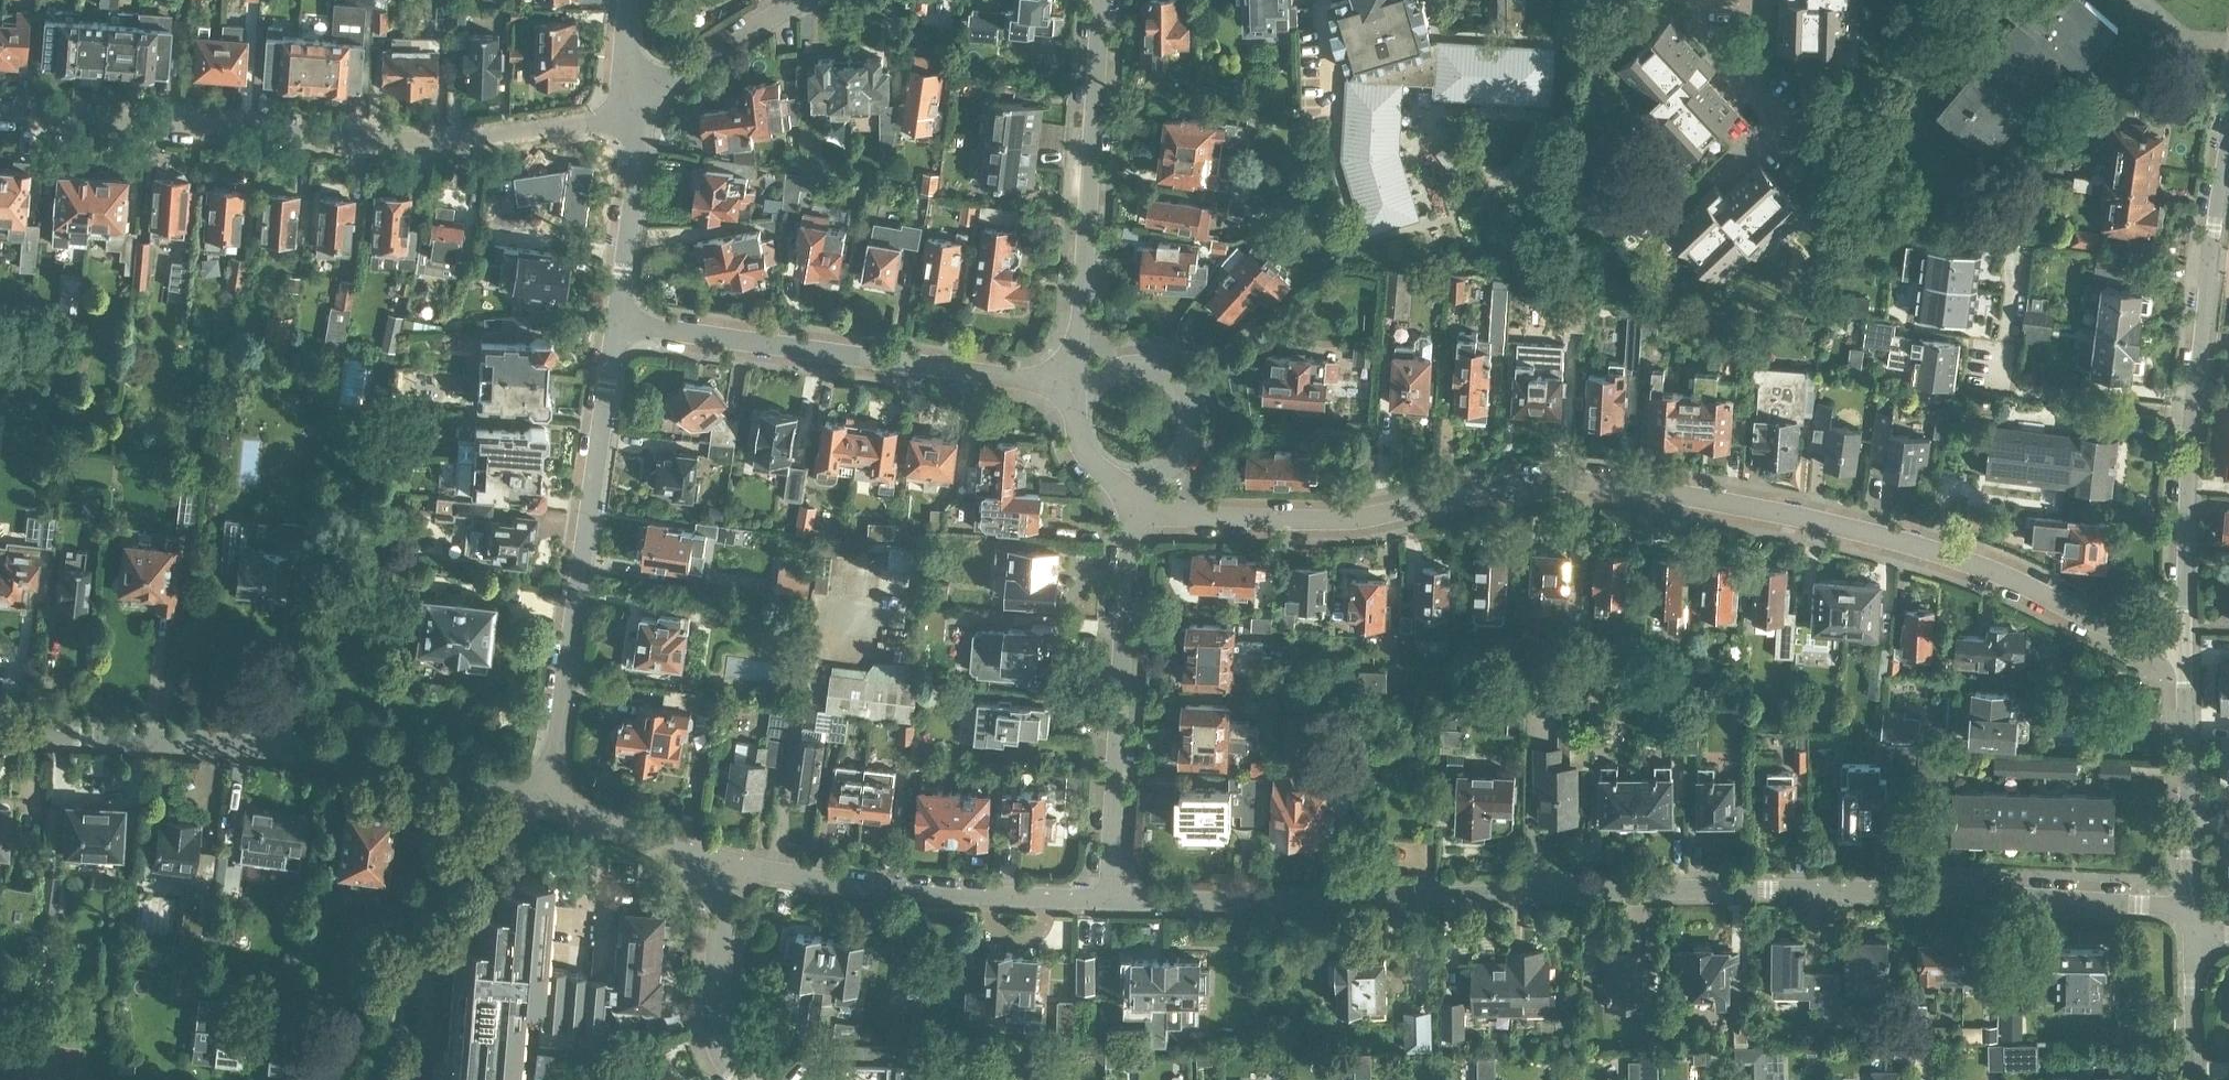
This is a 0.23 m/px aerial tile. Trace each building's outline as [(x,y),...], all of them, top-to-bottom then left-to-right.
[(376,9),(375,9),(374,29),(389,30),(390,10),(390,0),(377,0),(376,9)] [(1009,11),(1001,11),(1001,16),(970,13),(967,41),(997,43),(998,27),(1054,32),(1054,31),(1061,32),(1063,15),(1055,15),(1055,14),(1050,13),(1052,0),(1007,0),(1007,3),(1010,7),(1009,11)] [(1143,59),(1153,59),(1153,61),(1170,61),(1170,43),(1191,43),(1192,16),(1189,16),(1189,6),(1179,6),(1179,0),(1152,0),(1152,4),(1144,4),(1144,30),(1149,30),(1149,44),(1143,44),(1143,59)] [(1299,24),(1298,6),(1293,6),(1293,0),(1240,0),(1240,10),(1250,10),(1250,26),(1252,26),(1252,32),(1272,31),(1271,25),(1299,24)] [(1419,0),(1343,0),(1332,3),(1340,29),(1335,30),(1341,48),(1345,47),(1352,71),(1349,72),(1349,78),(1344,157),(1367,233),(1419,218),(1413,197),(1399,151),(1403,83),(1436,85),(1435,96),(1552,103),(1555,48),(1438,42),(1432,44),(1426,23),(1430,21),(1425,4),(1420,5),(1419,0)] [(1508,0),(1492,0),(1492,27),(1508,27),(1508,0)] [(1524,0),(1508,0),(1508,27),(1524,27),(1524,0)] [(1780,2),(1782,2),(1781,24),(1779,24),(1778,48),(1849,51),(1849,49),(1845,49),(1846,3),(1861,4),(1861,0),(1780,0),(1780,2)] [(2019,15),(1938,112),(1989,155),(2070,58),(2082,68),(2096,52),(2119,24),(2091,0),(2012,0),(2008,5),(2019,15)] [(336,4),(335,38),(330,38),(327,87),(329,87),(331,87),(331,92),(344,93),(345,88),(347,88),(347,87),(361,88),(365,33),(364,33),(365,6),(336,4)] [(511,6),(511,21),(524,21),(524,7),(511,6)] [(74,66),(75,66),(79,20),(80,20),(81,12),(48,9),(48,18),(46,18),(43,63),(57,64),(57,66),(59,66),(59,71),(73,72),(74,66)] [(109,22),(105,70),(135,72),(139,17),(141,17),(141,12),(124,11),(110,9),(109,22)] [(2,24),(0,54),(0,62),(4,62),(4,65),(15,66),(16,62),(25,63),(29,13),(18,12),(18,14),(3,13),(2,24)] [(141,12),(141,17),(139,17),(135,72),(137,72),(137,71),(138,71),(138,78),(153,79),(153,73),(155,73),(155,72),(169,73),(182,75),(185,29),(172,27),(173,15),(141,12)] [(109,22),(80,20),(79,20),(75,66),(76,66),(76,67),(105,70),(109,22)] [(536,48),(577,49),(577,47),(580,43),(580,38),(578,35),(578,30),(576,30),(576,21),(536,20),(536,48)] [(1671,21),(1620,69),(1621,70),(1624,67),(1656,101),(1645,111),(1689,158),(1686,161),(1687,162),(1719,132),(1738,113),(1706,79),(1717,69),(1703,55),(1702,56),(1685,39),(1687,37),(1671,21)] [(215,77),(220,77),(222,35),(211,34),(212,25),(201,24),(197,75),(203,76),(203,78),(215,79),(215,77)] [(236,36),(222,35),(220,77),(226,78),(226,80),(238,81),(238,79),(245,79),(249,27),(237,26),(236,36)] [(296,83),(299,36),(286,35),(287,27),(270,26),(270,35),(269,34),(265,81),(278,82),(278,83),(281,83),(281,88),(296,89),(296,83)] [(467,89),(494,90),(495,71),(501,71),(502,50),(496,50),(497,35),(485,35),(485,33),(482,33),(482,35),(469,34),(469,49),(463,49),(462,70),(465,70),(465,72),(468,72),(467,89)] [(298,85),(327,87),(330,38),(299,36),(296,83),(298,84),(298,85)] [(407,90),(409,90),(411,39),(396,38),(396,42),(388,42),(387,44),(385,44),(383,89),(394,90),(399,93),(403,93),(407,90)] [(411,39),(409,90),(414,91),(418,93),(422,93),(426,91),(437,91),(439,50),(432,50),(433,40),(411,39)] [(523,47),(510,47),(510,60),(523,60),(523,47)] [(577,49),(536,48),(535,82),(537,82),(537,87),(557,88),(558,76),(576,77),(576,72),(579,69),(579,64),(577,62),(577,49)] [(909,104),(901,105),(900,108),(899,124),(917,126),(916,127),(930,130),(930,129),(937,130),(943,125),(944,115),(941,110),(940,110),(943,79),(940,78),(941,73),(927,71),(929,58),(916,56),(913,77),(911,76),(910,86),(912,86),(909,104)] [(896,152),(899,124),(900,108),(901,105),(890,105),(890,91),(891,91),(891,70),(884,71),(883,58),(852,59),(853,115),(871,114),(871,112),(882,112),(883,152),(896,152)] [(815,93),(816,112),(818,112),(835,112),(835,115),(853,115),(852,59),(820,60),(820,73),(813,73),(813,87),(810,88),(810,94),(815,93)] [(747,84),(748,96),(753,137),(772,135),(771,127),(792,125),(788,95),(782,96),(780,83),(766,85),(766,82),(747,84)] [(754,142),(753,137),(748,96),(729,98),(727,101),(727,109),(706,111),(708,130),(709,130),(709,143),(722,142),(722,146),(754,142)] [(995,99),(990,138),(1036,143),(1041,105),(995,99)] [(2125,104),(2102,101),(2100,115),(2123,118),(2125,104)] [(1261,117),(1249,116),(1248,124),(1260,125),(1261,117)] [(1165,147),(1221,155),(1224,137),(1226,137),(1227,131),(1236,132),(1238,122),(1228,121),(1228,122),(1208,120),(1208,123),(1204,122),(1205,120),(1184,117),(1184,119),(1168,118),(1166,130),(1164,133),(1163,141),(1165,146),(1165,147)] [(2115,123),(2110,160),(2157,167),(2161,138),(2153,137),(2154,135),(2148,134),(2149,131),(2145,130),(2146,128),(2115,123)] [(1031,188),(1036,143),(990,138),(985,182),(1031,188)] [(817,145),(800,145),(800,153),(800,171),(807,173),(822,174),(821,151),(817,151),(817,145)] [(1221,155),(1165,147),(1161,175),(1176,177),(1175,180),(1196,183),(1196,180),(1200,180),(1200,183),(1218,186),(1218,187),(1229,189),(1230,179),(1221,178),(1222,172),(1220,171),(1221,155)] [(736,161),(751,162),(758,163),(756,148),(735,151),(736,161)] [(710,157),(709,168),(709,169),(699,168),(696,170),(694,185),(703,186),(701,198),(706,204),(704,215),(710,216),(710,214),(722,216),(723,211),(740,213),(741,199),(753,200),(754,192),(747,191),(751,162),(736,161),(710,157)] [(22,239),(26,223),(27,208),(28,208),(30,186),(29,186),(30,168),(30,161),(15,160),(15,167),(14,167),(14,169),(0,168),(0,237),(9,238),(22,239)] [(2156,170),(2157,167),(2110,160),(2105,192),(2152,199),(2153,198),(2154,185),(2158,184),(2159,173),(2156,170)] [(584,220),(590,166),(572,163),(572,161),(569,161),(567,175),(561,176),(560,172),(506,179),(508,193),(517,192),(518,200),(566,195),(563,217),(584,220)] [(1808,214),(1760,163),(1725,195),(1715,185),(1701,198),(1703,200),(1685,216),(1684,215),(1668,230),(1716,281),(1717,280),(1714,277),(1747,245),(1758,256),(1804,212),(1807,215),(1808,214)] [(852,166),(844,166),(844,178),(852,178),(852,166)] [(71,235),(88,237),(89,224),(93,174),(92,174),(89,168),(80,167),(74,173),(58,171),(56,188),(54,210),(55,210),(53,227),(55,227),(54,235),(70,237),(71,235)] [(134,270),(137,241),(136,241),(137,233),(124,231),(126,216),(128,194),(126,194),(128,176),(111,175),(107,169),(98,168),(94,174),(93,174),(89,224),(88,237),(107,239),(106,248),(121,250),(120,259),(126,260),(125,269),(134,270)] [(924,172),(922,192),(938,194),(941,175),(924,172)] [(155,179),(151,234),(170,236),(171,227),(185,228),(186,211),(199,212),(200,200),(188,199),(189,181),(188,181),(188,180),(188,179),(187,177),(185,175),(181,174),(179,174),(178,175),(176,176),(175,178),(174,179),(174,181),(155,179)] [(2091,177),(2072,174),(2070,188),(2090,191),(2091,177)] [(1331,177),(1318,177),(1318,191),(1331,191),(1331,177)] [(1233,184),(1231,199),(1247,201),(1250,186),(1233,184)] [(240,244),(243,192),(229,192),(229,187),(215,186),(215,190),(211,190),(208,236),(207,251),(226,252),(226,243),(240,244)] [(785,198),(787,199),(798,201),(800,192),(789,190),(786,190),(785,198)] [(2152,199),(2105,192),(2102,213),(2108,213),(2105,232),(2136,237),(2137,231),(2156,233),(2157,225),(2161,223),(2163,209),(2160,206),(2161,198),(2158,197),(2158,199),(2153,198),(2152,199)] [(266,194),(262,240),(296,243),(299,197),(266,194)] [(321,198),(317,244),(318,244),(317,255),(335,256),(335,254),(349,255),(354,201),(340,199),(340,196),(325,195),(325,199),(321,198)] [(1197,232),(1196,236),(1208,238),(1213,208),(1203,207),(1203,206),(1160,198),(1160,196),(1152,195),(1148,220),(1168,224),(1167,227),(1197,232)] [(415,251),(418,251),(422,232),(415,231),(416,226),(408,225),(411,200),(380,197),(377,200),(373,250),(414,253),(415,251)] [(1253,203),(1231,199),(1229,211),(1245,214),(1245,213),(1251,214),(1253,203)] [(979,205),(965,203),(962,220),(976,223),(979,205)] [(982,205),(981,219),(1019,224),(1021,210),(982,205)] [(430,233),(422,232),(418,251),(419,251),(417,268),(454,274),(459,240),(463,239),(465,230),(461,227),(462,224),(455,223),(456,209),(434,206),(432,220),(430,233)] [(765,220),(767,221),(770,222),(779,225),(779,226),(779,231),(778,236),(782,237),(783,228),(784,213),(774,212),(774,219),(767,220),(765,220)] [(840,275),(848,230),(830,227),(831,218),(812,215),(811,224),(798,221),(797,231),(802,232),(801,237),(805,238),(800,267),(821,270),(820,277),(833,279),(840,275)] [(873,240),(865,282),(886,286),(887,280),(897,281),(904,242),(919,245),(923,227),(906,224),(905,228),(878,223),(874,240),(873,240)] [(1852,234),(1865,236),(1875,239),(1877,229),(1854,224),(1852,234)] [(987,226),(980,279),(978,279),(976,289),(979,290),(977,304),(995,307),(996,298),(1029,303),(1031,287),(1018,285),(1019,278),(1013,277),(1014,266),(1017,266),(1018,263),(1021,261),(1022,254),(1019,249),(1020,248),(1016,247),(1018,230),(987,226)] [(1344,228),(1350,248),(1359,245),(1353,226),(1344,228)] [(2074,229),(2072,244),(2097,247),(2099,232),(2074,229)] [(762,267),(770,266),(779,248),(777,238),(762,240),(761,231),(746,233),(746,232),(698,240),(701,257),(711,255),(715,274),(734,271),(735,279),(755,275),(754,266),(758,265),(762,267)] [(959,274),(964,243),(969,243),(970,233),(959,231),(957,241),(930,237),(927,256),(931,256),(927,281),(925,281),(924,290),(952,294),(955,274),(959,274)] [(1212,299),(1232,317),(1249,299),(1254,303),(1264,293),(1271,300),(1291,279),(1286,274),(1289,271),(1280,263),(1282,261),(1271,251),(1270,252),(1258,240),(1245,254),(1236,246),(1223,260),(1232,269),(1216,285),(1221,289),(1212,299)] [(137,241),(134,270),(133,285),(150,287),(154,242),(137,241)] [(504,259),(503,262),(491,260),(488,280),(513,284),(512,286),(520,287),(519,297),(521,303),(542,306),(546,303),(547,289),(554,290),(560,299),(570,292),(564,283),(566,270),(568,268),(570,258),(568,256),(568,254),(485,241),(483,255),(504,259)] [(1230,243),(1214,241),(1212,251),(1228,253),(1230,243)] [(1145,261),(1143,284),(1162,286),(1162,291),(1183,293),(1193,301),(1207,281),(1200,276),(1201,265),(1198,265),(1199,245),(1192,245),(1193,244),(1160,242),(1159,247),(1139,246),(1138,260),(1145,261)] [(1975,287),(1979,288),(1979,287),(1977,287),(1981,254),(1983,254),(1983,253),(1979,252),(1924,245),(1924,247),(1925,247),(1921,277),(1921,278),(1921,280),(1920,279),(1920,280),(1975,287)] [(2092,277),(2119,280),(2121,257),(2094,254),(2092,277)] [(244,289),(248,260),(232,258),(228,287),(244,289)] [(193,268),(173,266),(171,287),(190,289),(193,268)] [(1396,312),(1409,314),(1413,271),(1400,270),(1396,312)] [(1452,278),(1451,300),(1465,300),(1466,278),(1452,278)] [(1495,278),(1491,332),(1460,330),(1455,403),(1457,403),(1457,407),(1467,408),(1466,418),(1487,419),(1488,407),(1489,407),(1494,340),(1506,340),(1509,287),(1507,287),(1508,281),(1495,278)] [(1975,287),(1920,280),(1919,281),(1921,281),(1917,313),(1917,314),(1915,314),(1915,315),(1974,323),(1975,321),(1973,321),(1977,288),(1979,289),(1979,288),(1975,287)] [(343,356),(356,283),(342,281),(340,293),(338,293),(336,307),(333,307),(325,353),(343,356)] [(2144,291),(2103,286),(2085,284),(2082,306),(2100,308),(2098,327),(2140,332),(2143,314),(2141,314),(2141,312),(2149,312),(2152,309),(2153,298),(2151,294),(2143,293),(2144,291)] [(1841,293),(1839,313),(1868,317),(1871,297),(1841,293)] [(2047,297),(2029,295),(2026,318),(2053,322),(2054,313),(2045,312),(2047,297)] [(1625,361),(1610,360),(1609,374),(1590,373),(1587,419),(1590,419),(1590,429),(1613,430),(1613,421),(1623,422),(1626,372),(1639,372),(1642,336),(1643,308),(1634,307),(1634,301),(1620,301),(1620,315),(1628,315),(1625,361)] [(1644,305),(1643,308),(1642,336),(1657,337),(1659,306),(1644,305)] [(288,346),(292,314),(267,311),(263,343),(288,346)] [(1709,335),(1711,314),(1699,313),(1697,334),(1709,335)] [(503,328),(518,328),(531,327),(531,314),(502,316),(503,328)] [(1754,331),(1754,315),(1741,315),(1741,331),(1754,331)] [(2053,322),(2026,318),(2022,345),(2047,347),(2048,330),(2052,331),(2053,322)] [(1864,344),(1891,347),(1902,348),(1901,354),(1958,362),(1960,343),(1895,335),(1897,324),(1867,320),(1864,344)] [(388,326),(383,350),(397,353),(402,329),(388,326)] [(2140,332),(2098,327),(2095,351),(2079,349),(2077,365),(2094,368),(2092,377),(2106,379),(2107,371),(2133,374),(2133,372),(2141,373),(2144,371),(2146,358),(2143,355),(2136,354),(2136,352),(2138,352),(2140,332)] [(482,330),(480,372),(511,374),(547,376),(548,355),(549,355),(554,350),(555,342),(550,337),(536,337),(532,341),(532,342),(517,341),(518,328),(503,328),(482,330)] [(1415,340),(1414,346),(1396,344),(1392,404),(1410,405),(1409,411),(1428,412),(1432,357),(1433,341),(1428,335),(1421,335),(1415,340)] [(1565,344),(1534,342),(1518,341),(1514,409),(1561,412),(1565,344)] [(1891,347),(1888,364),(1915,370),(1913,382),(1955,387),(1958,362),(1901,354),(1902,348),(1891,347)] [(1270,355),(1268,377),(1270,377),(1269,397),(1298,399),(1298,407),(1300,410),(1317,411),(1320,409),(1320,401),(1325,402),(1326,380),(1335,380),(1337,361),(1327,360),(1270,355)] [(1750,382),(1748,416),(1757,417),(1755,455),(1762,455),(1762,457),(1780,458),(1783,462),(1790,462),(1793,459),(1797,460),(1799,421),(1804,421),(1804,415),(1814,416),(1817,370),(1767,365),(1767,367),(1762,364),(1755,367),(1753,373),(1755,378),(1760,378),(1760,382),(1750,382)] [(1675,440),(1679,393),(1666,392),(1664,389),(1665,369),(1653,368),(1648,438),(1675,440)] [(1679,393),(1675,440),(1703,442),(1707,397),(1709,372),(1696,371),(1695,391),(1692,394),(1679,393)] [(546,392),(547,376),(511,374),(480,372),(479,402),(529,404),(529,405),(534,409),(547,410),(551,404),(551,398),(548,392),(546,392)] [(1737,383),(1719,381),(1720,372),(1709,372),(1707,397),(1703,442),(1729,444),(1730,440),(1746,441),(1747,416),(1732,415),(1733,398),(1736,398),(1737,383)] [(725,403),(728,403),(728,401),(725,401),(716,389),(717,386),(685,382),(684,385),(672,394),(669,393),(669,396),(672,396),(681,407),(680,413),(682,413),(680,425),(706,429),(707,425),(713,426),(711,441),(736,444),(739,418),(727,416),(723,413),(725,403)] [(387,399),(376,397),(373,415),(385,416),(387,399)] [(1857,469),(1863,429),(1832,424),(1835,402),(1819,400),(1813,437),(1829,440),(1825,465),(1857,469)] [(804,502),(808,468),(792,466),(799,415),(781,412),(779,409),(772,408),(769,410),(763,409),(755,468),(791,473),(787,499),(804,502)] [(1895,412),(1879,410),(1874,446),(1889,448),(1885,473),(1916,477),(1919,459),(1928,460),(1931,439),(1892,434),(1895,412)] [(2079,413),(2078,424),(2089,425),(2090,414),(2079,413)] [(821,450),(819,466),(817,475),(821,481),(834,483),(840,478),(841,469),(843,457),(859,459),(865,419),(849,417),(848,423),(827,421),(823,450),(821,450)] [(865,419),(859,459),(857,476),(896,480),(899,460),(896,459),(899,430),(879,428),(880,421),(865,419)] [(1937,421),(1935,437),(1943,438),(1946,422),(1937,421)] [(1373,425),(1360,424),(1360,423),(1348,423),(1347,433),(1372,435),(1373,425)] [(476,439),(475,461),(520,463),(541,465),(543,444),(545,444),(545,443),(549,440),(549,432),(545,427),(532,426),(527,430),(477,427),(476,439)] [(2071,486),(2076,436),(1993,426),(1987,477),(2071,486)] [(960,441),(914,434),(908,478),(926,480),(925,489),(938,491),(939,483),(951,485),(952,475),(955,476),(960,441)] [(2076,436),(2071,486),(2070,488),(2113,493),(2119,439),(2077,435),(2076,436)] [(736,444),(711,441),(710,456),(735,458),(736,444)] [(968,489),(979,490),(1026,492),(1027,473),(1025,470),(1018,470),(1018,468),(1016,467),(1018,443),(999,442),(999,443),(986,442),(985,457),(984,464),(971,462),(969,481),(968,489)] [(1373,472),(1374,444),(1359,443),(1358,472),(1373,472)] [(1251,483),(1310,484),(1310,471),(1319,471),(1320,461),(1310,461),(1310,456),(1298,455),(1299,450),(1278,450),(1278,451),(1259,450),(1259,454),(1252,454),(1251,483)] [(655,485),(657,485),(677,488),(676,495),(699,498),(702,479),(697,479),(700,455),(675,451),(675,455),(663,454),(661,468),(660,468),(660,470),(657,470),(655,470),(654,471),(652,472),(651,473),(651,475),(650,476),(650,477),(650,478),(650,479),(651,481),(652,482),(653,484),(654,484),(655,485)] [(462,489),(473,490),(523,493),(527,498),(542,499),(542,498),(546,494),(546,486),(542,482),(542,481),(540,481),(541,465),(520,463),(475,461),(464,460),(462,489)] [(410,477),(389,475),(388,485),(409,486),(410,477)] [(1069,479),(1058,477),(1055,491),(1070,494),(1072,481),(1069,479)] [(1041,493),(1026,492),(979,490),(976,526),(986,527),(986,522),(1001,523),(1001,526),(1021,527),(1021,525),(1037,526),(1038,512),(1039,512),(1041,493)] [(459,514),(477,516),(476,531),(471,530),(468,555),(509,560),(511,564),(520,565),(523,562),(526,562),(527,551),(533,552),(536,519),(514,516),(513,522),(493,520),(494,502),(438,496),(436,516),(458,519),(459,514)] [(437,508),(438,499),(429,498),(428,507),(437,508)] [(804,504),(799,528),(814,531),(819,507),(804,504)] [(1970,510),(1967,521),(1989,526),(1991,515),(1970,510)] [(39,541),(55,543),(58,517),(42,515),(39,541)] [(2080,564),(2095,565),(2106,566),(2107,546),(2103,545),(2105,524),(2109,525),(2109,522),(2036,516),(2035,522),(2027,521),(2025,538),(2041,545),(2067,547),(2066,558),(2080,559),(2080,564)] [(250,521),(226,519),(222,569),(238,571),(237,593),(285,597),(288,564),(303,565),(307,524),(280,522),(277,552),(247,550),(250,521)] [(723,535),(717,534),(650,524),(647,546),(644,547),(642,557),(645,559),(645,563),(691,570),(694,550),(706,552),(707,542),(716,543),(716,541),(749,545),(751,529),(724,525),(723,535)] [(1076,539),(1077,528),(1059,527),(1058,538),(1076,539)] [(165,548),(125,544),(122,575),(119,575),(117,577),(115,579),(114,582),(114,584),(115,587),(117,588),(120,590),(140,592),(142,595),(161,597),(160,609),(175,611),(181,551),(176,550),(178,536),(166,535),(165,548)] [(873,542),(872,548),(889,550),(890,544),(873,542)] [(8,543),(8,548),(0,547),(0,600),(3,600),(6,605),(13,606),(17,602),(26,603),(29,577),(37,578),(41,546),(8,543)] [(889,568),(889,569),(920,572),(921,572),(924,547),(892,543),(891,543),(891,550),(889,568)] [(1014,561),(1013,575),(1007,574),(1006,597),(1055,600),(1055,599),(1057,599),(1063,594),(1063,585),(1058,580),(1056,580),(1058,552),(1001,548),(1000,560),(1014,561)] [(61,566),(57,607),(68,608),(71,611),(76,611),(78,609),(86,610),(90,570),(84,569),(86,551),(76,550),(75,557),(65,556),(64,567),(61,566)] [(1506,616),(1506,608),(1509,561),(1507,561),(1507,556),(1497,555),(1494,551),(1479,550),(1479,555),(1478,555),(1475,606),(1475,615),(1480,622),(1499,622),(1506,616)] [(1568,616),(1570,595),(1572,554),(1568,554),(1565,550),(1558,550),(1555,553),(1536,552),(1535,588),(1537,589),(1536,606),(1553,607),(1552,615),(1568,616)] [(1689,599),(1688,599),(1689,581),(1684,581),(1685,559),(1673,558),(1673,556),(1670,553),(1657,552),(1657,557),(1655,557),(1653,608),(1672,609),(1671,630),(1687,631),(1688,611),(1689,599)] [(1255,599),(1256,591),(1257,577),(1266,578),(1266,568),(1257,567),(1257,561),(1247,560),(1247,557),(1246,557),(1246,555),(1223,553),(1223,555),(1199,553),(1198,557),(1197,557),(1196,568),(1192,568),(1190,587),(1242,591),(1241,598),(1255,599)] [(1629,556),(1600,554),(1599,568),(1597,568),(1595,595),(1597,595),(1596,612),(1610,613),(1611,599),(1627,600),(1629,556)] [(818,590),(829,592),(833,558),(833,557),(832,557),(821,556),(818,590)] [(1703,585),(1701,616),(1720,617),(1719,624),(1737,625),(1739,590),(1735,589),(1736,564),(1723,563),(1723,562),(1720,558),(1713,557),(1707,561),(1707,562),(1706,562),(1705,585),(1703,585)] [(1284,571),(1283,616),(1282,630),(1283,630),(1283,629),(1297,629),(1297,624),(1297,607),(1323,609),(1323,605),(1325,605),(1327,567),(1296,566),(1295,571),(1284,571)] [(1417,626),(1416,635),(1447,637),(1451,568),(1425,566),(1424,566),(1423,579),(1420,579),(1417,626)] [(1794,659),(1795,647),(1796,619),(1797,612),(1791,611),(1791,595),(1786,595),(1787,572),(1781,572),(1781,569),(1764,568),(1764,570),(1757,570),(1756,603),(1747,602),(1746,631),(1755,632),(1755,621),(1779,622),(1778,659),(1794,659)] [(1353,579),(1351,624),(1391,626),(1392,613),(1387,612),(1388,581),(1353,579)] [(1831,631),(1846,632),(1850,581),(1819,579),(1816,620),(1796,619),(1795,647),(1831,650),(1831,631)] [(1881,583),(1850,581),(1846,632),(1877,635),(1881,583)] [(810,586),(780,582),(778,597),(808,601),(810,586)] [(425,597),(416,596),(414,609),(423,609),(419,647),(447,649),(446,652),(467,654),(465,667),(487,669),(489,652),(493,649),(494,638),(490,634),(491,626),(496,623),(497,610),(494,607),(494,603),(465,600),(465,598),(448,596),(448,599),(425,596),(425,597)] [(703,602),(682,599),(660,596),(658,610),(651,609),(650,615),(644,614),(643,618),(639,620),(638,626),(642,630),(637,658),(684,666),(692,615),(699,617),(699,619),(722,622),(725,606),(703,602)] [(1933,651),(1935,610),(1915,609),(1915,613),(1909,613),(1908,622),(1906,622),(1905,646),(1908,646),(1907,660),(1919,660),(1919,651),(1933,651)] [(1272,629),(1273,615),(1253,614),(1253,628),(1272,629)] [(1283,616),(1273,615),(1272,629),(1282,630),(1283,616)] [(1056,669),(1057,658),(1053,654),(1051,654),(1054,624),(1033,622),(1033,629),(1009,627),(1009,630),(983,627),(982,629),(975,629),(971,671),(979,672),(979,673),(1029,678),(1030,675),(1049,676),(1049,672),(1051,672),(1056,669)] [(1190,652),(1265,656),(1265,646),(1257,645),(1257,641),(1238,640),(1239,625),(1191,622),(1191,625),(1181,624),(1180,640),(1189,641),(1189,643),(1191,643),(1190,652)] [(1960,633),(1957,661),(1999,665),(2000,659),(2004,660),(2006,660),(2022,661),(2023,654),(2026,654),(2029,653),(2030,639),(2028,637),(2024,637),(2025,636),(2018,635),(2018,632),(2009,631),(2010,627),(2009,627),(1991,625),(1990,636),(1960,633)] [(1887,681),(1888,672),(1890,659),(1891,648),(1876,647),(1873,679),(1887,681)] [(1265,656),(1190,652),(1190,661),(1188,661),(1188,663),(1179,662),(1178,679),(1187,679),(1187,681),(1236,684),(1237,669),(1255,669),(1256,665),(1271,665),(1271,656),(1265,656)] [(1890,659),(1888,672),(1900,673),(1901,659),(1890,659)] [(2223,664),(2223,676),(2220,674),(2219,675),(2226,682),(2225,693),(2220,700),(2221,701),(2223,699),(2223,711),(2228,711),(2228,664),(2223,664)] [(1388,691),(1388,670),(1373,670),(1373,691),(1388,691)] [(701,675),(684,672),(681,686),(699,688),(701,675)] [(828,711),(836,712),(852,714),(917,721),(919,684),(833,674),(828,711)] [(1248,684),(1248,695),(1263,695),(1263,684),(1268,684),(1268,678),(1261,678),(1261,684),(1248,684)] [(938,697),(938,695),(938,694),(938,692),(937,691),(936,689),(934,688),(933,687),(932,687),(929,686),(928,687),(926,687),(925,688),(924,689),(922,691),(921,692),(921,694),(921,695),(921,697),(921,698),(922,700),(923,701),(924,702),(925,703),(927,704),(928,704),(930,704),(932,704),(934,703),(935,702),(936,701),(937,700),(938,698),(938,697)] [(722,696),(666,687),(664,705),(643,702),(641,699),(639,700),(642,704),(640,718),(627,716),(627,715),(624,715),(623,723),(621,722),(614,729),(614,733),(618,742),(620,742),(618,760),(614,763),(615,764),(619,761),(662,767),(663,759),(681,761),(686,734),(689,735),(691,725),(695,722),(717,726),(722,696)] [(1959,691),(1956,735),(1976,736),(2015,739),(2015,738),(2026,739),(2030,735),(2031,721),(2028,718),(2017,717),(2017,715),(2015,715),(2017,694),(2010,694),(2010,692),(1977,690),(1977,692),(1959,691)] [(1046,707),(980,701),(978,727),(982,727),(981,740),(1007,742),(1007,738),(1020,739),(1021,731),(1043,733),(1046,707)] [(1527,701),(1510,701),(1509,719),(1526,720),(1527,701)] [(1185,732),(1262,737),(1271,737),(1271,726),(1253,725),(1253,721),(1235,720),(1236,706),(1186,703),(1186,705),(1177,704),(1176,721),(1184,722),(1184,724),(1186,724),(1185,732)] [(791,707),(774,704),(770,734),(787,736),(791,707)] [(1883,710),(1879,737),(1920,739),(1921,719),(1903,718),(1905,711),(1883,710)] [(836,712),(833,739),(849,741),(852,714),(836,712)] [(1590,719),(1590,735),(1606,735),(1606,719),(1590,719)] [(1798,725),(1798,732),(1805,732),(1814,732),(1814,719),(1798,719),(1798,725)] [(917,724),(902,723),(901,740),(915,741),(917,724)] [(1560,723),(1560,748),(1537,749),(1538,779),(1542,779),(1543,819),(1578,819),(1577,766),(1589,766),(1589,732),(1560,723)] [(1463,729),(1444,728),(1443,743),(1462,744),(1463,729)] [(1262,737),(1185,732),(1185,740),(1184,740),(1183,742),(1174,742),(1173,759),(1183,759),(1182,761),(1232,764),(1233,749),(1251,750),(1252,748),(1262,748),(1262,737)] [(1330,733),(1328,760),(1355,761),(1356,735),(1330,733)] [(750,760),(737,758),(730,797),(761,802),(767,763),(782,766),(786,740),(769,737),(768,747),(752,744),(750,760)] [(825,741),(802,737),(800,737),(800,739),(802,739),(796,775),(794,775),(794,776),(796,776),(794,792),(817,795),(825,741)] [(1843,763),(1843,833),(1863,833),(1863,825),(1887,825),(1888,825),(1888,793),(1887,793),(1887,777),(1893,777),(1917,778),(1918,744),(1893,744),(1893,754),(1881,753),(1881,763),(1843,763)] [(1934,777),(1936,747),(1921,745),(1920,777),(1934,777)] [(1807,748),(1795,748),(1795,769),(1807,769),(1807,748)] [(2010,774),(2010,759),(1997,759),(1996,774),(2010,774)] [(2023,775),(2023,759),(2010,759),(2010,774),(2023,775)] [(2036,775),(2036,760),(2023,759),(2023,775),(2036,775)] [(1253,775),(1266,776),(1267,761),(1254,760),(1253,775)] [(2049,775),(2050,760),(2036,760),(2036,775),(2049,775)] [(2063,776),(2063,761),(2050,760),(2049,775),(2063,776)] [(2076,776),(2076,761),(2063,761),(2063,776),(2076,776)] [(1459,798),(1458,828),(1457,839),(1480,839),(1480,829),(1508,830),(1514,825),(1515,800),(1518,800),(1518,784),(1516,784),(1517,773),(1464,771),(1465,762),(1450,762),(1448,798),(1459,798)] [(833,813),(861,816),(865,777),(866,766),(836,763),(830,815),(832,815),(833,813)] [(2116,777),(2117,763),(2103,763),(2102,777),(2116,777)] [(2131,763),(2117,763),(2116,777),(2130,778),(2131,763)] [(1639,827),(1638,777),(1620,777),(1620,764),(1603,764),(1604,821),(1619,821),(1619,827),(1639,827)] [(1638,777),(1639,827),(1659,826),(1659,821),(1673,821),(1673,764),(1656,764),(1656,777),(1638,777)] [(898,770),(866,766),(865,777),(861,816),(890,819),(890,821),(892,821),(898,770)] [(1700,766),(1701,823),(1719,823),(1719,825),(1731,825),(1731,822),(1741,822),(1741,801),(1736,801),(1735,779),(1716,779),(1716,766),(1700,766)] [(957,790),(954,837),(974,838),(974,844),(976,847),(984,848),(987,845),(987,839),(988,839),(989,825),(990,825),(991,807),(990,807),(991,789),(990,789),(991,769),(973,768),(973,777),(976,777),(976,791),(957,790)] [(1015,805),(1014,835),(1024,835),(1024,838),(1046,839),(1046,837),(1056,837),(1057,817),(1047,817),(1049,791),(1022,790),(1023,770),(1002,769),(1001,781),(1008,781),(1008,789),(1007,789),(1006,805),(1015,805)] [(1795,773),(1767,773),(1767,782),(1768,822),(1775,822),(1775,823),(1789,823),(1789,822),(1795,822),(1795,782),(1795,773)] [(1068,787),(1084,788),(1085,781),(1085,775),(1068,774),(1068,787)] [(1277,775),(1276,806),(1274,806),(1274,819),(1281,819),(1281,836),(1283,836),(1283,837),(1287,842),(1297,842),(1301,838),(1302,837),(1324,838),(1324,833),(1335,833),(1336,814),(1325,813),(1325,790),(1305,789),(1305,787),(1304,787),(1304,783),(1292,783),(1293,775),(1277,775)] [(1233,777),(1233,789),(1215,789),(1215,787),(1197,786),(1197,789),(1183,788),(1182,810),(1181,810),(1179,814),(1178,819),(1181,823),(1182,823),(1182,828),(1184,829),(1184,838),(1187,841),(1201,841),(1203,838),(1204,827),(1232,828),(1244,828),(1244,825),(1265,825),(1266,777),(1233,777)] [(954,837),(957,790),(938,789),(938,785),(924,784),(923,804),(921,803),(921,821),(922,821),(921,836),(922,836),(922,840),(925,844),(933,845),(936,843),(936,836),(954,837)] [(2035,843),(2036,792),(1957,789),(1957,794),(1956,794),(1954,840),(1989,841),(1989,842),(2001,842),(2035,843)] [(2115,799),(2115,794),(2036,792),(2035,843),(2068,844),(2080,845),(2080,844),(2114,845),(2116,799),(2115,799)] [(7,853),(9,807),(0,806),(0,852),(7,853)] [(69,806),(60,806),(59,832),(68,832),(67,852),(91,853),(90,858),(114,859),(114,854),(121,855),(124,809),(69,806)] [(248,808),(241,860),(286,866),(287,856),(302,858),(308,815),(248,808)] [(350,881),(373,884),(374,873),(384,874),(390,833),(417,837),(420,819),(350,810),(342,869),(352,870),(350,881)] [(220,854),(198,851),(200,837),(195,837),(196,830),(199,830),(200,823),(162,819),(162,824),(160,823),(155,865),(160,865),(164,868),(170,869),(174,867),(179,868),(179,866),(190,867),(182,940),(186,940),(185,948),(208,951),(220,854)] [(241,865),(220,862),(215,905),(214,905),(211,934),(237,937),(239,920),(235,920),(241,865)] [(45,872),(37,938),(55,940),(63,874),(45,872)] [(607,981),(607,980),(587,978),(588,974),(568,972),(568,968),(546,966),(554,879),(518,876),(517,885),(499,883),(497,903),(479,902),(475,942),(457,941),(447,1059),(435,1059),(433,1079),(500,1079),(501,1066),(519,1068),(524,1017),(542,1018),(540,1040),(560,1042),(559,1050),(581,1052),(582,1038),(601,1040),(606,999),(607,981)] [(5,895),(2,925),(27,928),(27,929),(32,929),(37,888),(5,884),(4,895),(5,895)] [(617,942),(616,954),(659,958),(661,941),(658,940),(660,913),(660,912),(660,910),(659,908),(657,907),(656,906),(654,905),(652,905),(651,906),(649,906),(648,907),(647,908),(646,910),(646,912),(646,914),(628,913),(627,930),(623,930),(622,943),(617,942)] [(369,952),(371,933),(357,932),(355,950),(369,952)] [(789,933),(786,953),(796,954),(796,956),(797,956),(793,981),(796,984),(813,986),(813,981),(817,981),(814,999),(815,999),(811,1035),(819,1036),(820,1029),(822,1014),(824,999),(832,938),(823,937),(823,936),(799,932),(799,934),(789,933)] [(1966,974),(1966,936),(1965,936),(1965,941),(1963,940),(1963,943),(1921,942),(1921,948),(1919,948),(1919,957),(1920,957),(1920,959),(1921,959),(1921,964),(1919,964),(1919,970),(1921,970),(1921,974),(1925,978),(1933,978),(1938,974),(1938,973),(1945,973),(1945,978),(1965,979),(1966,974)] [(1966,936),(1966,974),(1978,975),(1978,989),(1991,989),(1992,937),(1966,936)] [(832,938),(824,999),(835,1001),(835,1000),(856,1002),(859,984),(860,984),(863,963),(872,965),(875,943),(866,942),(866,941),(842,938),(842,939),(832,938)] [(1804,939),(1774,938),(1774,984),(1800,984),(1800,998),(1811,998),(1811,1005),(1821,1005),(1821,1025),(1826,1025),(1827,972),(1803,972),(1803,951),(1806,951),(1806,947),(1804,947),(1804,939)] [(1887,994),(1887,976),(1889,976),(1889,963),(1891,963),(1891,957),(1889,957),(1890,940),(1888,940),(1887,941),(1850,940),(1850,939),(1848,939),(1847,975),(1846,994),(1887,994)] [(1729,1005),(1729,971),(1733,971),(1733,951),(1712,951),(1712,945),(1695,945),(1695,952),(1676,952),(1676,976),(1695,976),(1695,1000),(1713,1001),(1713,1005),(1729,1005)] [(2045,949),(2045,1002),(2102,1002),(2102,1001),(2111,1001),(2114,997),(2114,983),(2111,979),(2102,979),(2102,972),(2106,972),(2107,949),(2045,949)] [(1040,978),(1037,977),(1039,955),(1013,954),(1013,951),(992,950),(992,953),(982,952),(981,972),(990,973),(990,975),(991,975),(990,992),(985,992),(985,984),(968,983),(966,1020),(1003,1022),(1004,1015),(1042,1017),(1043,1002),(1027,1001),(1027,997),(1036,998),(1037,983),(1040,983),(1040,978)] [(1511,951),(1511,964),(1512,1010),(1549,1010),(1549,964),(1542,964),(1542,951),(1511,951)] [(1632,953),(1609,953),(1608,1006),(1646,1005),(1646,953),(1632,953)] [(614,981),(607,981),(606,999),(641,1002),(641,1006),(641,1008),(641,1009),(642,1010),(642,1011),(644,1012),(645,1013),(647,1013),(649,1013),(650,1013),(652,1011),(653,1010),(654,1009),(654,1008),(659,958),(616,954),(614,981)] [(924,960),(904,957),(900,989),(919,992),(924,960)] [(1371,1011),(1371,1015),(1387,1014),(1387,1003),(1388,1003),(1387,958),(1362,959),(1362,957),(1341,957),(1341,959),(1340,959),(1340,961),(1331,961),(1332,982),(1340,981),(1340,982),(1342,982),(1342,1006),(1344,1006),(1344,1016),(1362,1015),(1362,1011),(1371,1011)] [(1094,992),(1094,958),(1079,958),(1080,992),(1094,992)] [(1167,1045),(1167,1026),(1168,958),(1156,958),(1156,959),(1135,959),(1135,968),(1125,968),(1125,990),(1134,990),(1134,1001),(1152,1001),(1152,1006),(1147,1006),(1146,1044),(1167,1045)] [(1168,958),(1167,1026),(1182,1027),(1182,1024),(1198,1025),(1198,1003),(1199,1003),(1200,993),(1209,993),(1209,971),(1200,971),(1200,961),(1179,960),(1179,958),(1168,958)] [(1512,1010),(1511,964),(1475,964),(1475,1011),(1512,1010)] [(1839,973),(1827,972),(1826,1025),(1839,1025),(1839,1005),(1839,973)] [(373,991),(364,989),(362,1000),(371,1002),(373,991)] [(201,994),(195,1045),(214,1047),(215,1045),(217,1045),(215,1060),(240,1063),(241,1053),(244,1053),(245,1042),(266,1044),(265,1051),(271,1052),(268,1071),(291,1074),(293,1052),(290,1052),(290,1048),(288,1048),(288,1044),(287,1044),(287,1040),(278,1039),(280,1020),(278,1020),(279,1014),(287,1015),(287,1014),(298,1015),(300,1003),(303,1004),(303,1005),(304,1005),(304,1003),(276,1000),(277,997),(273,997),(272,1000),(269,999),(266,1019),(221,1013),(220,1015),(218,1015),(220,997),(201,994)] [(1074,1001),(1060,1001),(1059,1040),(1073,1040),(1074,1001)] [(1445,1002),(1445,1036),(1463,1036),(1462,1002),(1445,1002)] [(1734,1002),(1735,1029),(1736,1029),(1736,1041),(1751,1041),(1750,1029),(1748,1029),(1748,1002),(1734,1002)] [(1910,1004),(1910,1042),(1928,1042),(1928,1004),(1910,1004)] [(2000,1011),(2000,1040),(2021,1040),(2021,1011),(2000,1011)] [(822,1014),(820,1029),(830,1031),(832,1016),(822,1014)] [(1430,1016),(1406,1017),(1408,1049),(1431,1048),(1430,1016)] [(1980,1026),(1980,1041),(1997,1041),(1997,1026),(1980,1026)] [(1822,1027),(1809,1027),(1809,1044),(1822,1044),(1822,1027)] [(619,1037),(609,1042),(608,1053),(623,1047),(619,1037)] [(2004,1044),(2005,1069),(2040,1069),(2040,1059),(2048,1053),(2044,1046),(2040,1049),(2039,1043),(2004,1044)] [(1991,1069),(2005,1069),(2004,1044),(1991,1044),(1991,1069)] [(931,1046),(836,1045),(835,1079),(948,1079),(948,1057),(931,1057),(931,1046)] [(1109,1051),(1108,1070),(1140,1070),(1140,1051),(1109,1051)] [(1214,1051),(1199,1051),(1199,1066),(1214,1066),(1214,1051)] [(1644,1079),(1659,1079),(1659,1051),(1643,1052),(1644,1079)] [(1707,1065),(1707,1051),(1695,1051),(1695,1065),(1707,1065)] [(1358,1059),(1358,1079),(1372,1079),(1372,1058),(1358,1059)] [(1630,1079),(1641,1079),(1641,1061),(1630,1061),(1630,1079)] [(1494,1079),(1494,1076),(1497,1076),(1497,1062),(1477,1062),(1478,1079),(1493,1079),(1494,1079)] [(2120,1075),(2118,1075),(2117,1063),(2096,1064),(2093,1069),(2067,1069),(2067,1076),(2055,1077),(2055,1079),(2120,1079),(2120,1075)] [(1785,1069),(1768,1070),(1769,1079),(1785,1079),(1785,1069)] [(1886,1071),(1872,1071),(1872,1079),(1886,1079),(1886,1071)] [(1901,1071),(1886,1071),(1886,1079),(1901,1079),(1901,1071)]
